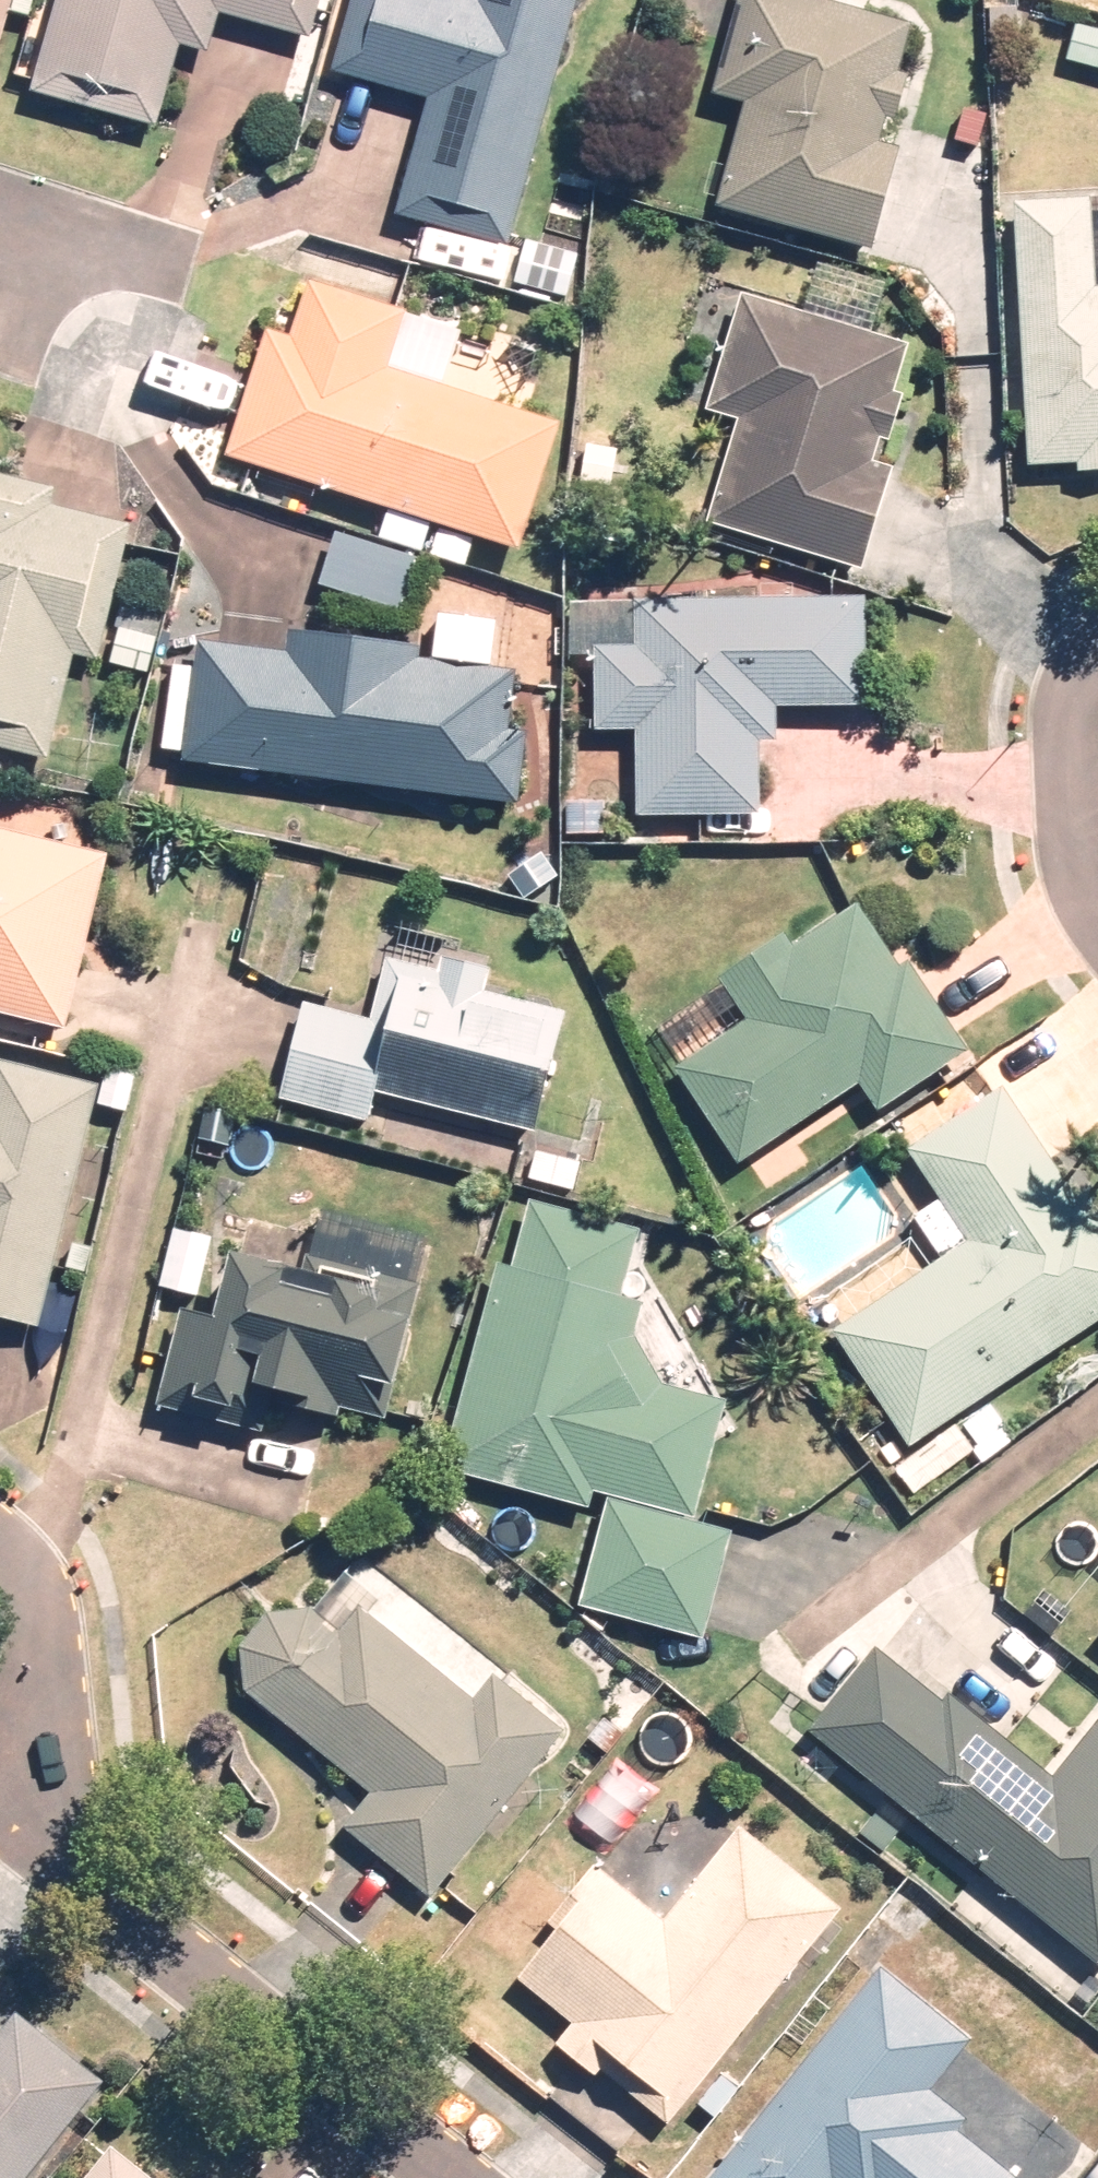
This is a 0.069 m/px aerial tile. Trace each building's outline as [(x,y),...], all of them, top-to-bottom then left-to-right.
[(11,0),(0,0),(0,42),(11,0)] [(37,98),(152,128),(173,50),(205,59),(216,21),(308,45),(320,0),(63,0),(37,98)] [(399,201),(326,180),(310,238),(422,270),(434,230),(512,252),(585,0),(378,0),(355,80),(428,101),(399,201)] [(912,73),(897,69),(907,25),(802,0),(747,0),(724,98),(740,102),(713,215),(873,254),(898,148),(879,143),(885,117),(900,121),(912,73)] [(1028,466),(1075,464),(1076,472),(1097,471),(1097,197),(1014,202),(1028,466)] [(579,258),(525,241),(512,282),(566,299),(579,258)] [(737,420),(705,522),(862,570),(892,475),(869,468),(879,436),(890,440),(904,395),(896,392),(910,345),(872,334),(887,283),(818,262),(802,312),(741,294),(705,411),(737,420)] [(267,329),(226,455),(406,513),(396,543),(431,554),(441,524),(519,549),(560,424),(444,387),(462,330),(309,280),(290,337),(267,329)] [(48,759),(73,655),(97,661),(131,525),(52,506),(57,488),(0,474),(0,747),(48,759)] [(419,560),(335,533),(318,584),(402,611),(419,560)] [(866,707),(865,598),(567,600),(568,655),(595,655),(595,731),(637,731),(637,817),(759,816),(759,743),(776,743),(776,707),(866,707)] [(156,636),(119,628),(111,664),(148,672),(156,636)] [(183,752),(182,761),(519,805),(528,734),(508,732),(516,670),(417,657),(418,647),(289,630),(286,652),(198,640),(194,668),(173,665),(162,749),(183,752)] [(569,834),(603,833),(603,800),(569,800),(569,834)] [(67,1030),(109,855),(0,829),(0,1014),(67,1030)] [(675,1070),(739,1165),(859,1085),(877,1112),(968,1051),(907,960),(898,966),(857,904),(793,947),(785,935),(719,979),(747,1021),(675,1070)] [(375,1093),(536,1133),(566,1011),(485,991),(490,970),(441,958),(438,970),(387,958),(371,1021),(303,1004),(279,1100),(368,1122),(375,1093)] [(99,1085),(0,1061),(0,1317),(41,1327),(99,1085)] [(98,1105),(127,1112),(135,1076),(107,1069),(98,1105)] [(1097,1324),(1097,1198),(1090,1186),(1075,1196),(1003,1088),(907,1151),(939,1199),(913,1216),(942,1260),(833,1332),(910,1448),(1097,1324)] [(235,1115),(204,1108),(197,1139),(227,1147),(235,1115)] [(536,1151),(529,1179),(574,1190),(581,1162),(536,1151)] [(496,1265),(442,1470),(589,1509),(593,1492),(607,1496),(578,1607),(703,1640),(732,1534),(693,1523),(726,1402),(661,1385),(634,1338),(643,1303),(622,1298),(640,1230),(530,1201),(512,1269),(496,1265)] [(216,1317),(182,1309),(157,1406),(260,1431),(268,1400),(340,1418),(350,1377),(393,1388),(430,1238),(321,1211),(310,1255),(303,1253),(299,1271),(232,1255),(216,1317)] [(211,1238),(174,1229),(160,1288),(197,1297),(211,1238)] [(896,1470),(916,1496),(974,1451),(954,1425),(896,1470)] [(1002,1429),(974,1451),(984,1463),(1012,1442),(1002,1429)] [(1045,1591),(1025,1616),(1060,1645),(1071,1632),(1063,1625),(1073,1613),(1045,1591)] [(431,1899),(566,1732),(493,1674),(473,1698),(362,1608),(341,1634),(312,1611),(269,1615),(242,1647),(246,1692),(372,1793),(343,1829),(431,1899)] [(809,1730),(1097,1964),(1097,1790),(1066,1764),(1054,1778),(949,1694),(942,1702),(876,1648),(809,1730)] [(718,2063),(842,1908),(741,1827),(666,1920),(595,1864),(547,1924),(557,1931),(517,1981),(572,2025),(556,2045),(597,2077),(602,2070),(669,2123),(690,2098),(712,2116),(741,2081),(718,2063)] [(880,1967),(714,2177),(1020,2177),(956,2128),(966,2116),(929,2088),(970,2037),(880,1967)] [(99,2089),(18,2023),(0,2046),(0,2177),(26,2177),(99,2089)] [(111,2147),(86,2177),(149,2177),(111,2147)]
